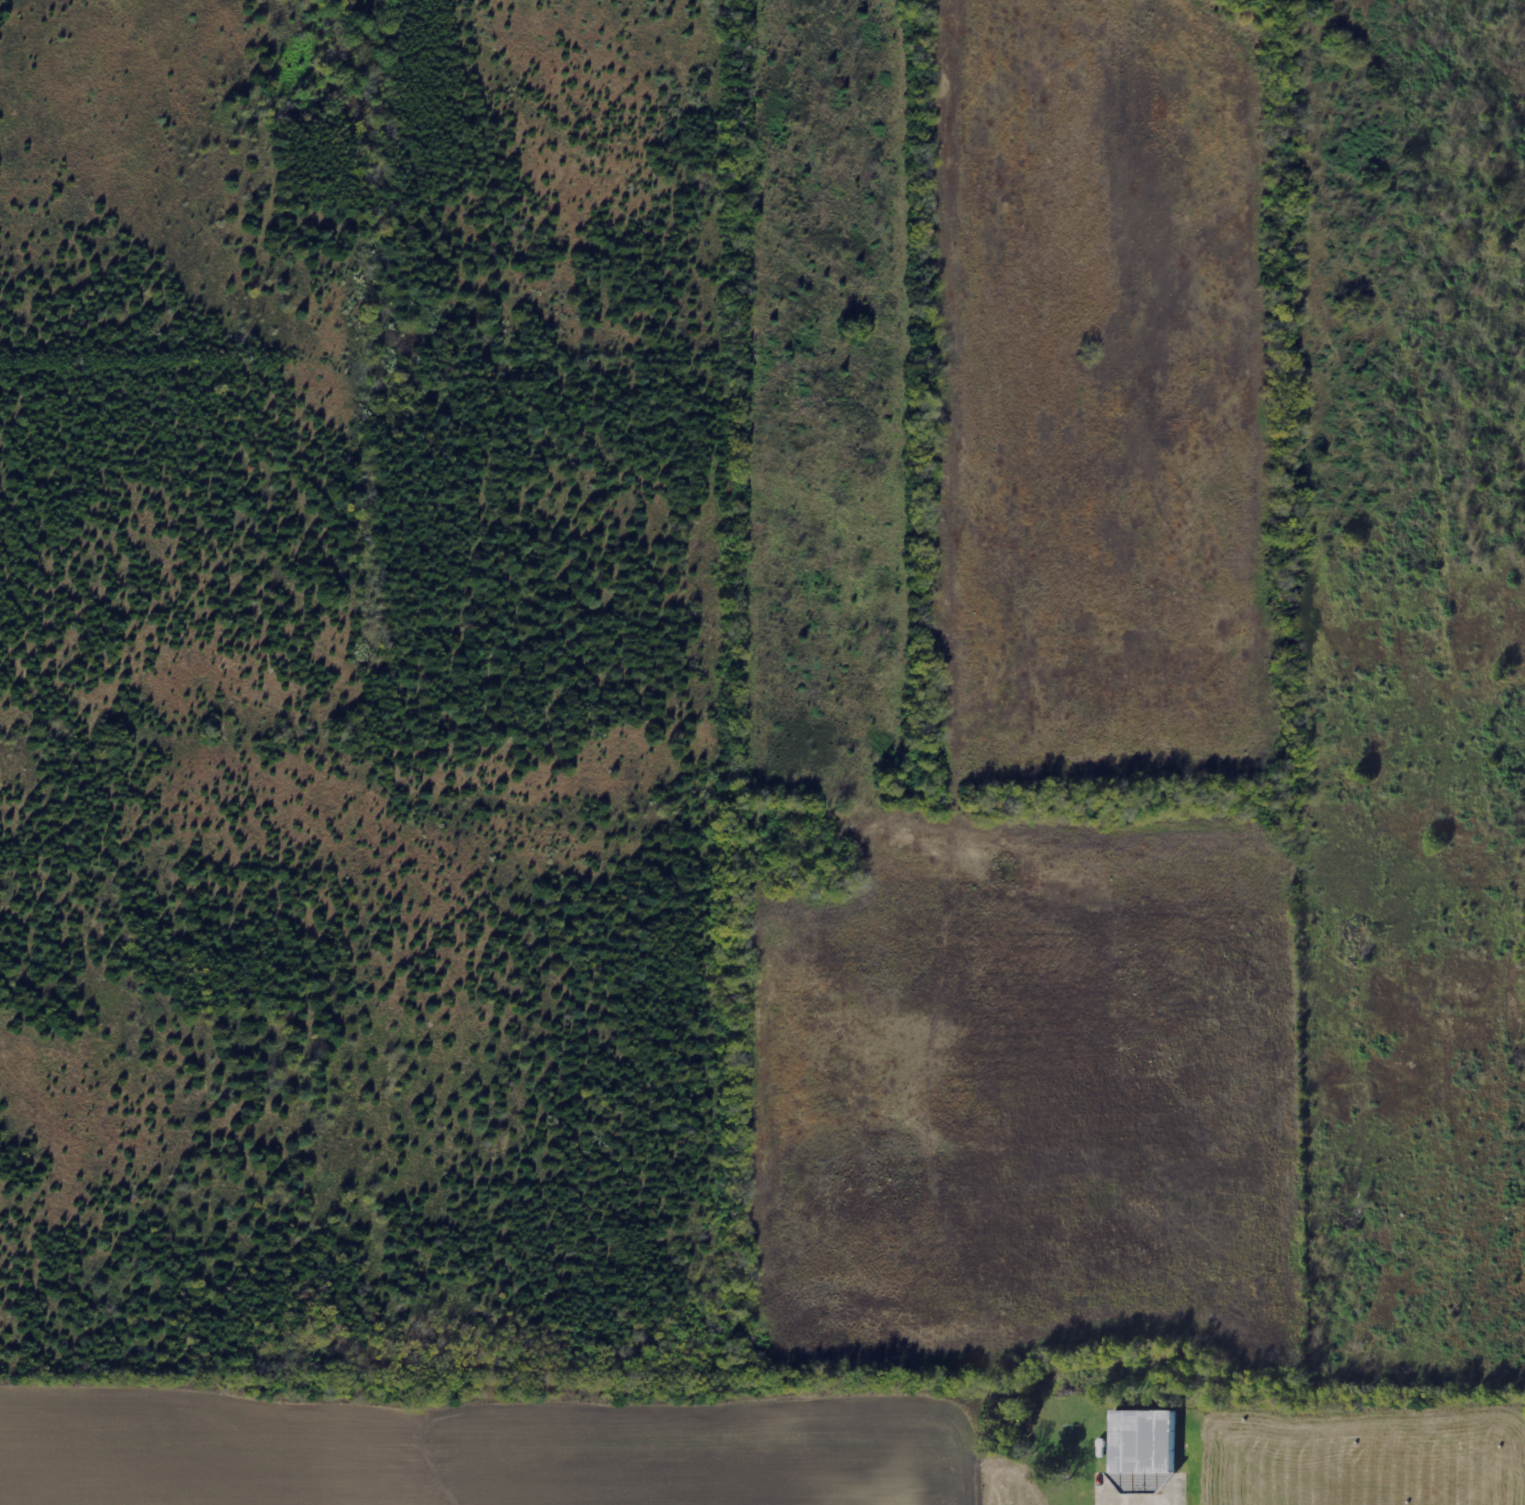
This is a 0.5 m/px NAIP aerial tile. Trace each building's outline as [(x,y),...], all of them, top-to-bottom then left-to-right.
[(1178,1410),(1116,1411),(1117,1491),(1166,1491),(1165,1483),(1179,1483),(1178,1410)]
